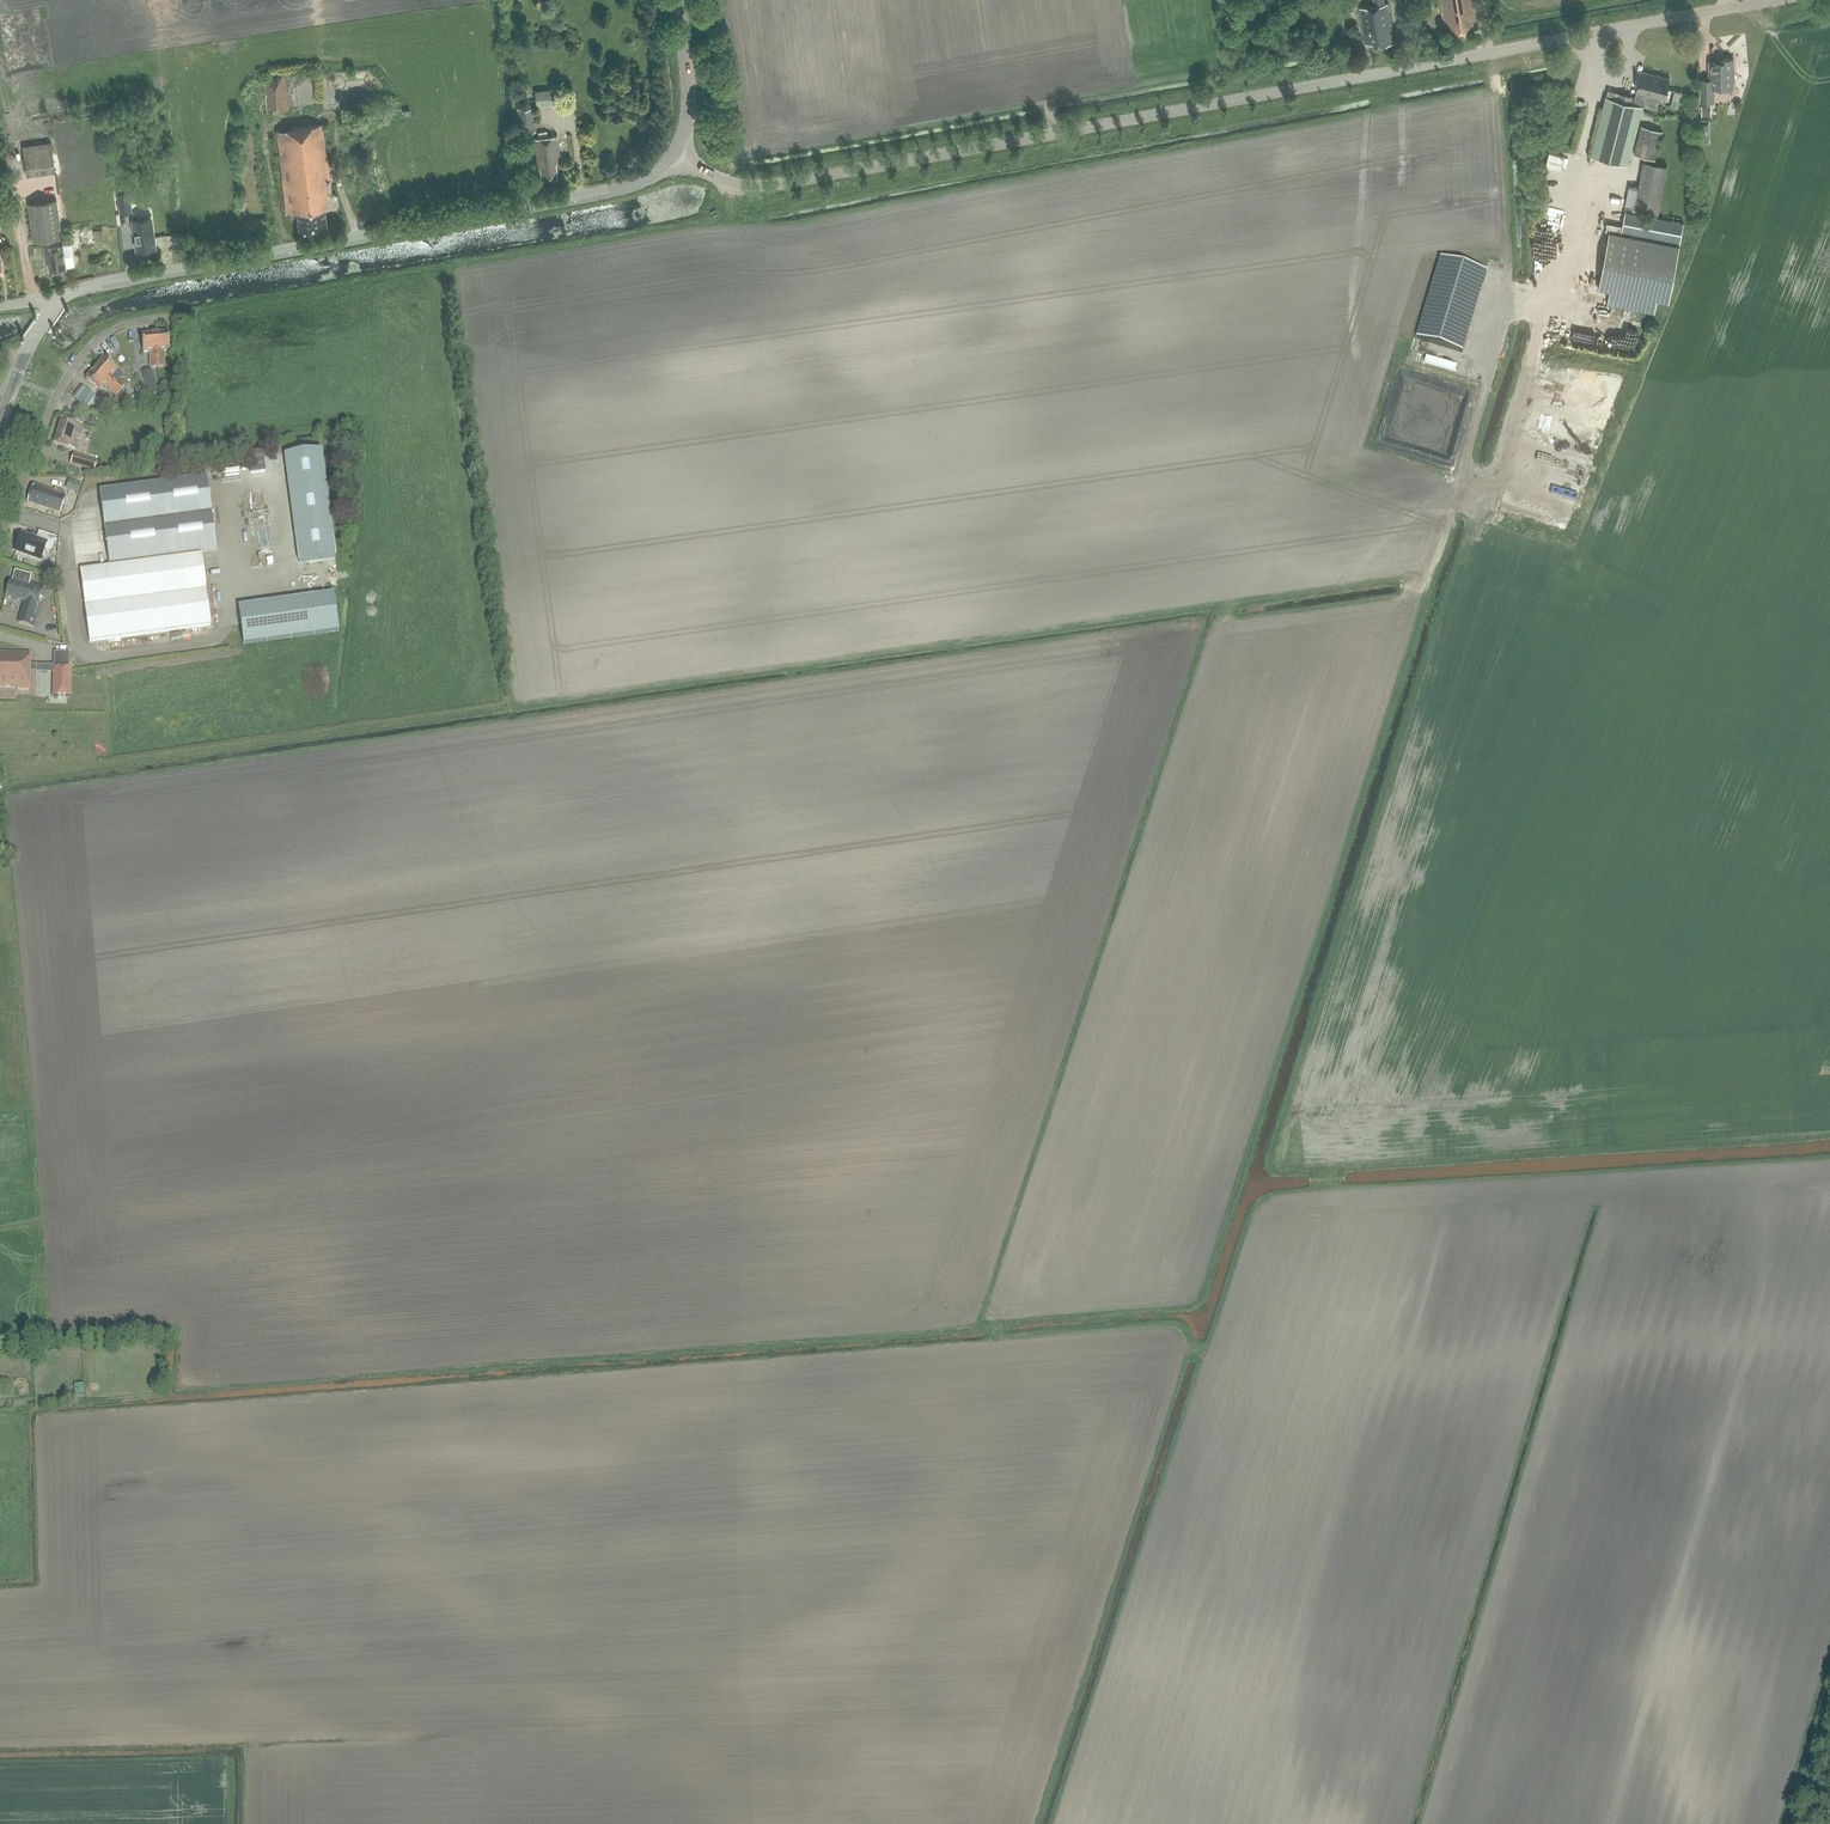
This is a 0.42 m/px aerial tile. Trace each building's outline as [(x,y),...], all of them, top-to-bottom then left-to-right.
[(1374,6),(1360,8),(1365,44),(1374,43),(1374,46),(1393,43),(1387,4),(1385,4),(1384,0),(1373,0),(1374,6)] [(1444,27),(1451,26),(1452,33),(1474,30),(1472,21),(1479,20),(1476,0),(1440,0),(1444,27)] [(1417,27),(1426,25),(1425,15),(1415,16),(1417,27)] [(1710,80),(1701,80),(1701,101),(1714,101),(1714,87),(1734,87),(1734,80),(1737,77),(1734,73),(1734,59),(1717,59),(1717,62),(1710,62),(1710,80)] [(1669,79),(1642,71),(1634,100),(1633,104),(1643,106),(1643,104),(1653,106),(1655,97),(1664,99),(1669,79)] [(288,109),(284,76),(262,79),(267,113),(288,109)] [(558,88),(534,90),(536,105),(560,103),(558,88)] [(1643,106),(1633,104),(1634,100),(1619,96),(1618,100),(1605,97),(1590,156),(1628,166),(1643,106)] [(533,106),(517,108),(520,133),(535,131),(533,106)] [(1710,106),(1702,106),(1702,117),(1710,117),(1710,106)] [(299,127),(277,131),(287,213),(297,212),(299,230),(313,228),(327,226),(324,208),(329,208),(329,207),(334,207),(337,203),(336,195),(333,192),(332,192),(322,124),(299,127)] [(1645,124),(1637,152),(1659,157),(1667,129),(1645,124)] [(1699,141),(1708,141),(1708,124),(1699,124),(1699,141)] [(557,136),(548,137),(547,131),(538,132),(539,138),(533,138),(536,167),(540,166),(542,178),(557,177),(556,163),(559,163),(557,136)] [(28,171),(57,169),(55,141),(26,143),(28,171)] [(1564,156),(1549,153),(1545,166),(1561,170),(1564,156)] [(1609,164),(1597,229),(1609,231),(1679,244),(1692,179),(1609,164)] [(132,213),(129,193),(118,195),(120,214),(132,213)] [(56,200),(27,204),(33,242),(61,238),(56,200)] [(150,218),(132,220),(136,250),(154,247),(150,218)] [(1679,244),(1609,231),(1598,288),(1608,290),(1605,304),(1652,313),(1655,299),(1669,302),(1679,244)] [(75,268),(72,245),(62,246),(62,244),(43,246),(45,256),(47,256),(49,271),(65,269),(75,268)] [(1416,339),(1464,353),(1488,273),(1440,259),(1416,339)] [(1546,316),(1549,297),(1544,296),(1541,315),(1546,316)] [(155,334),(158,368),(165,367),(164,358),(163,352),(170,351),(169,333),(155,334)] [(158,368),(155,334),(142,335),(143,353),(151,352),(152,359),(151,359),(152,368),(158,368)] [(95,369),(121,391),(125,386),(118,380),(117,380),(112,376),(117,371),(103,359),(95,369)] [(121,391),(95,369),(86,380),(100,391),(105,385),(110,390),(109,390),(116,396),(121,391)] [(86,388),(77,400),(86,408),(96,397),(86,388)] [(122,392),(119,396),(124,400),(128,396),(122,392)] [(84,407),(77,400),(74,403),(82,409),(84,407)] [(1512,436),(1521,404),(1514,402),(1506,434),(1512,436)] [(61,418),(54,444),(75,450),(83,425),(61,418)] [(262,447),(246,450),(250,473),(265,471),(262,447)] [(336,557),(322,450),(284,455),(298,563),(336,557)] [(74,455),(71,464),(94,472),(96,462),(74,455)] [(206,477),(99,492),(109,564),(200,551),(216,549),(207,478),(206,477)] [(69,480),(66,489),(79,493),(82,484),(69,480)] [(66,498),(34,486),(27,502),(60,514),(66,498)] [(50,552),(55,538),(41,533),(38,541),(21,535),(15,552),(41,561),(45,550),(50,552)] [(201,554),(80,570),(90,642),(211,625),(201,554)] [(45,562),(42,571),(52,574),(55,565),(45,562)] [(12,572),(10,581),(6,596),(24,601),(18,623),(34,627),(36,618),(33,618),(37,604),(37,605),(42,587),(29,583),(31,577),(12,572)] [(332,596),(238,608),(242,646),(337,634),(332,596)] [(71,666),(71,651),(57,651),(57,665),(71,666)] [(17,686),(17,689),(30,690),(30,653),(0,652),(0,686),(17,686)] [(53,668),(52,696),(67,696),(70,696),(71,671),(71,669),(53,668)]
